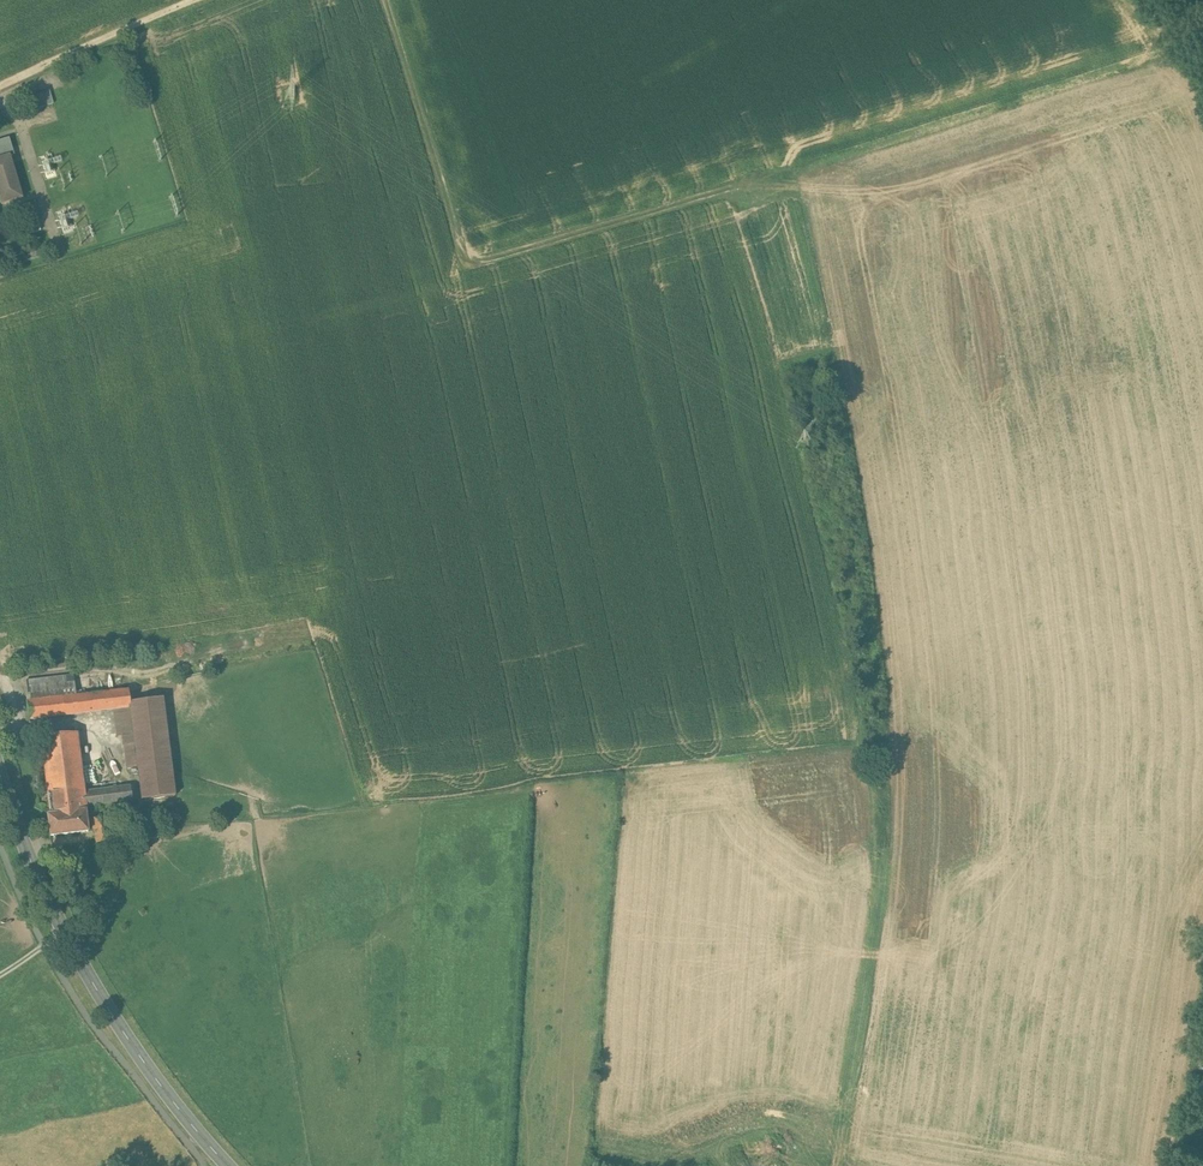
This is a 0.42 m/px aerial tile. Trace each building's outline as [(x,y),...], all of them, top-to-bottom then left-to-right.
[(49,91),(23,98),(26,111),(53,103),(49,91)] [(0,140),(0,200),(1,204),(22,198),(10,156),(14,155),(9,138),(0,140)] [(74,676),(25,682),(27,703),(77,697),(74,676)] [(77,697),(27,703),(29,719),(128,709),(130,708),(130,704),(128,691),(77,697)] [(161,701),(130,704),(130,708),(128,709),(134,754),(122,756),(124,768),(135,766),(140,799),(173,796),(161,701)] [(77,731),(44,734),(53,814),(86,811),(86,807),(84,791),(77,731)] [(129,786),(84,791),(86,807),(130,802),(129,786)] [(53,814),(49,815),(52,835),(89,831),(86,811),(53,814)] [(107,814),(90,817),(94,842),(110,839),(107,814)]
